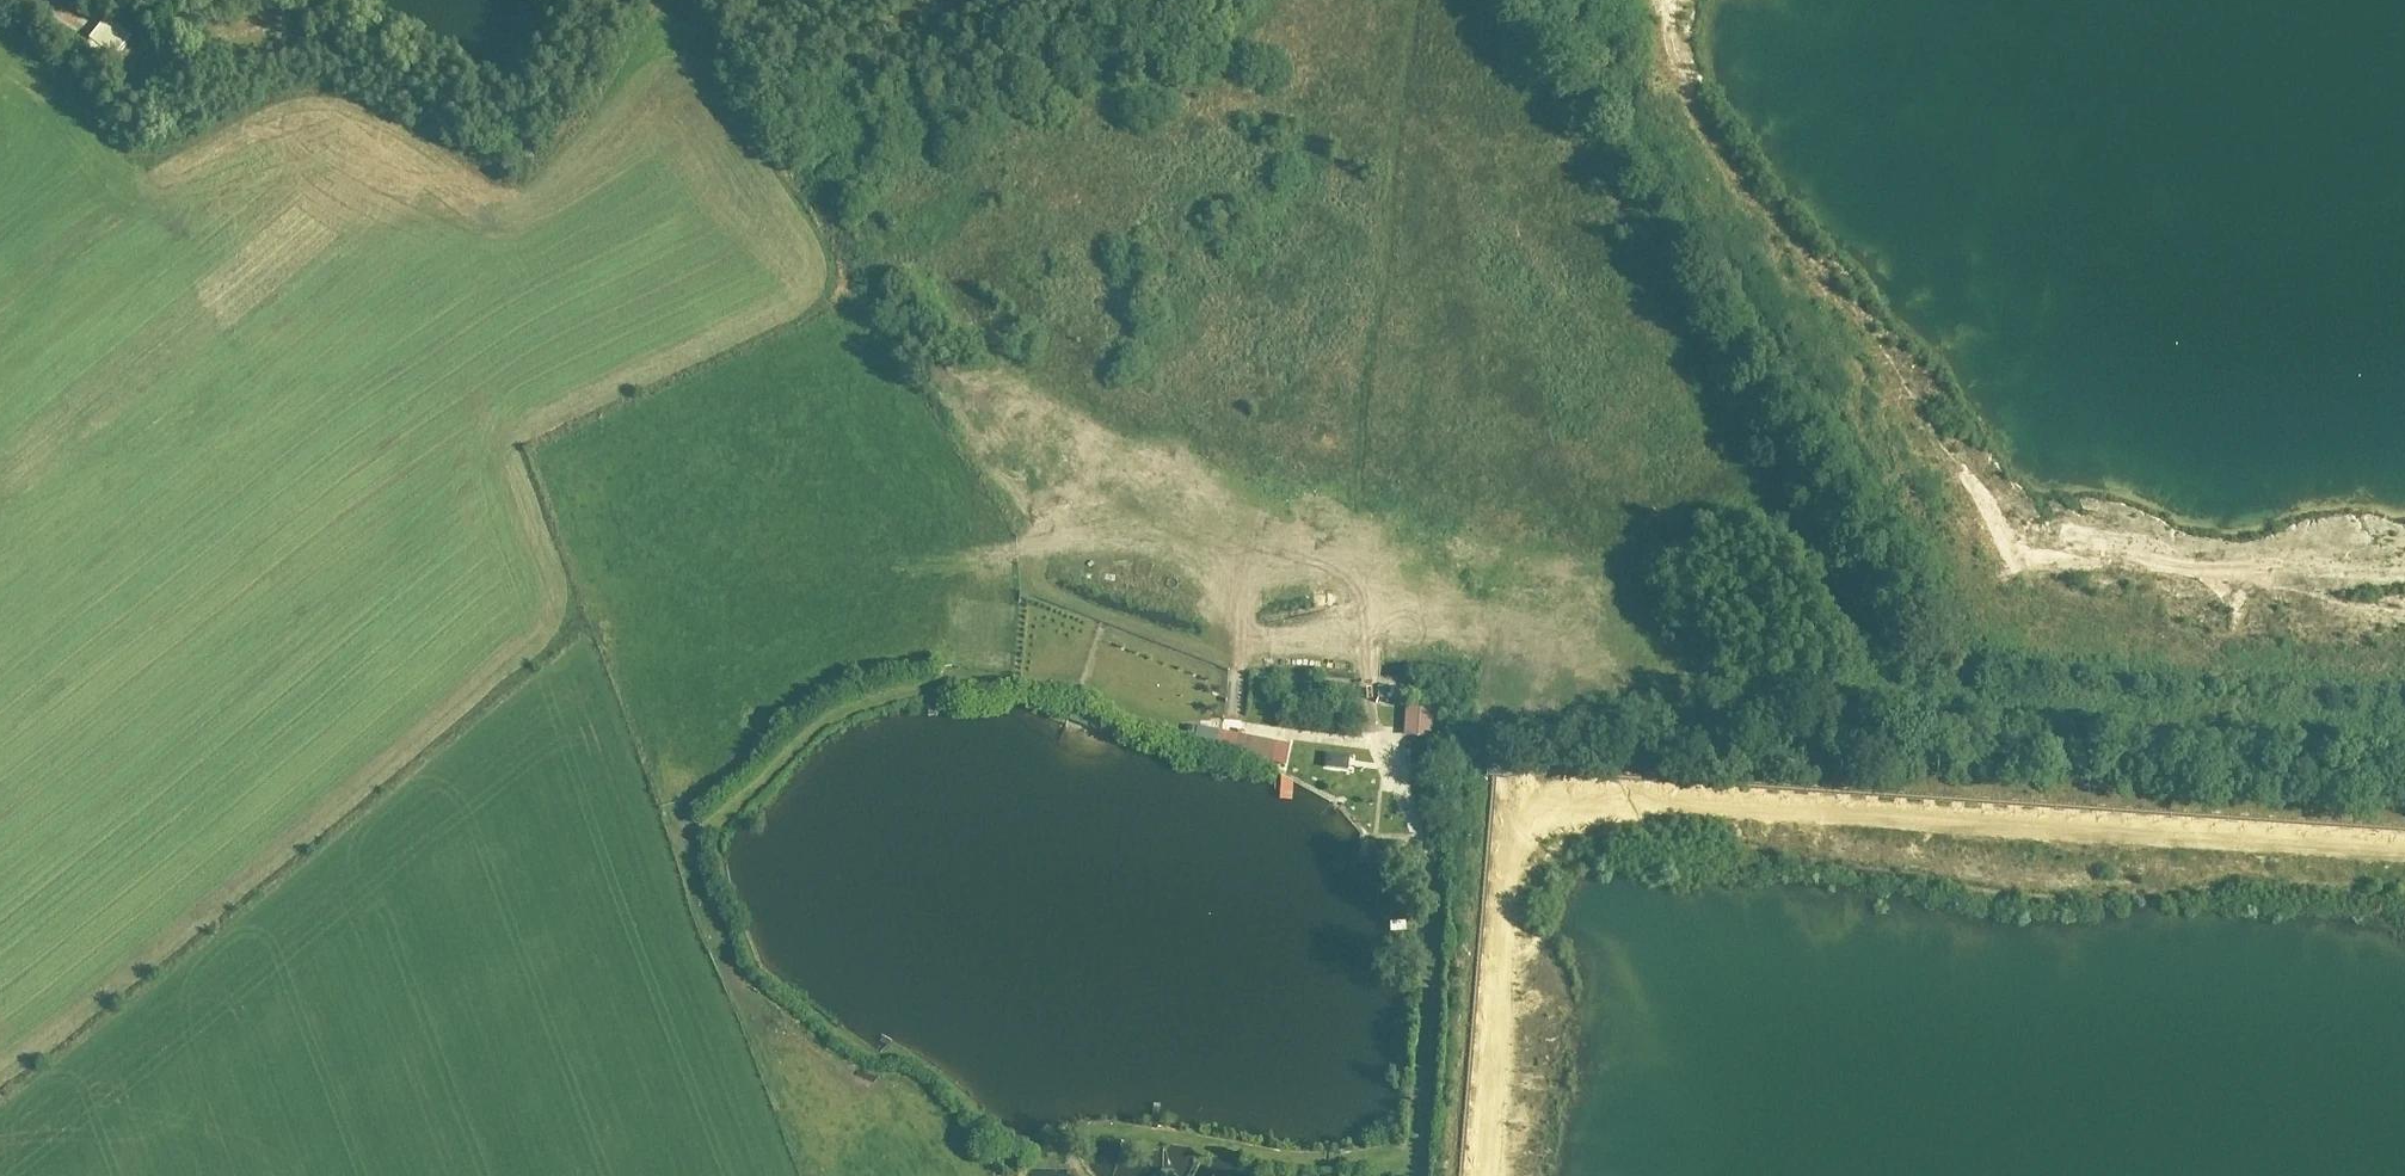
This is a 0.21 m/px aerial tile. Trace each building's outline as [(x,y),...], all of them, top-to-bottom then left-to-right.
[(118,14),(94,47),(117,64),(141,31),(118,14)] [(1410,714),(1408,744),(1434,746),(1436,716),(1410,714)] [(1368,755),(1285,741),(1277,774),(1392,805),(1396,780),(1367,777),(1368,755)] [(1332,818),(1332,830),(1354,829),(1354,818),(1332,818)]
